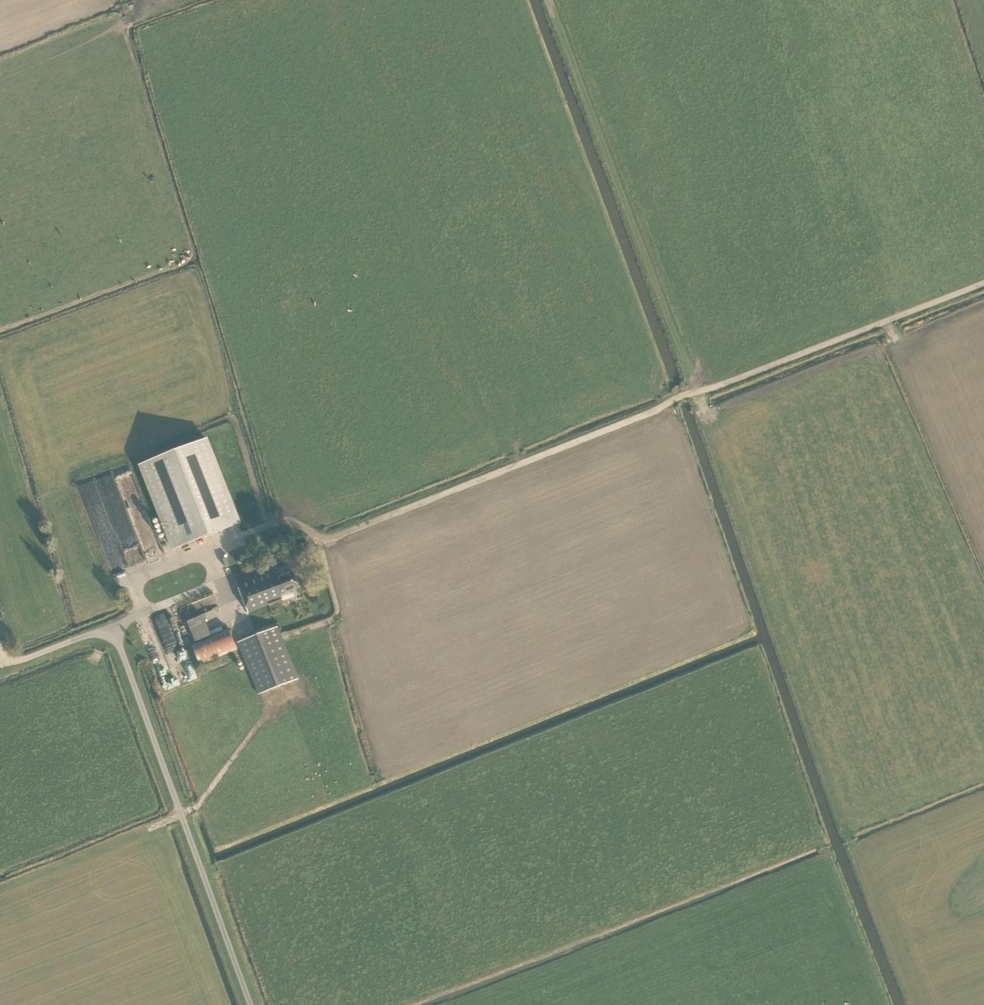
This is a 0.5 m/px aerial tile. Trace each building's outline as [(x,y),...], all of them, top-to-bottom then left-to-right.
[(206,439),(143,464),(177,549),(240,525),(206,439)] [(271,566),(235,580),(248,617),(288,602),(285,596),(293,593),(291,590),(297,588),(291,572),(281,576),(280,574),(275,576),(271,566)] [(187,618),(219,606),(215,595),(183,607),(187,618)] [(210,635),(203,615),(187,622),(195,642),(191,644),(199,665),(237,650),(228,628),(210,635)] [(238,642),(259,694),(299,678),(279,626),(238,642)] [(197,679),(195,673),(184,678),(186,683),(197,679)]
